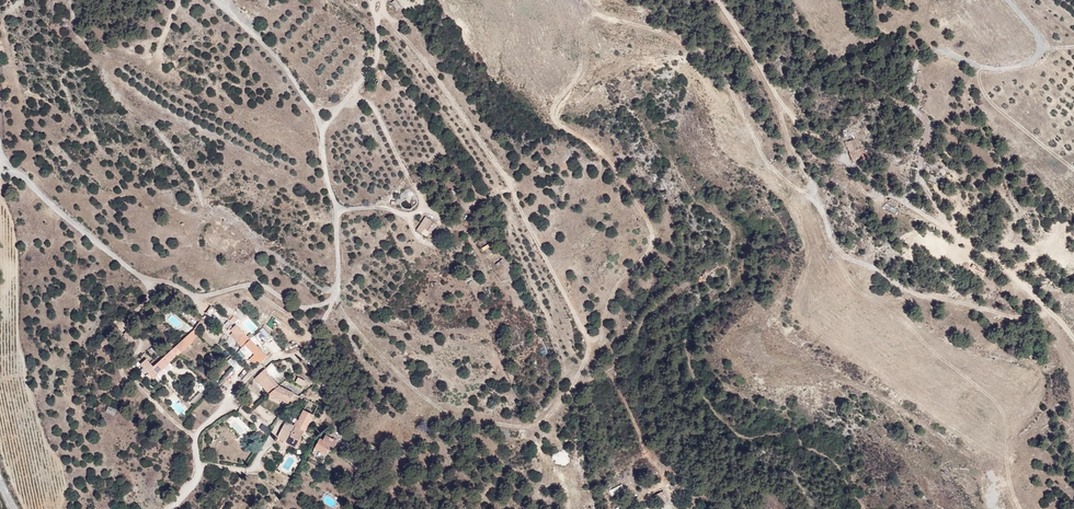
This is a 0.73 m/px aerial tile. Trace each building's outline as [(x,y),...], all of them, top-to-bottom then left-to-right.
[(397,9),(401,5),(396,0),(393,0),(391,2),(397,9)] [(866,157),(864,147),(858,148),(856,139),(846,140),(850,160),(866,157)] [(439,224),(424,217),(413,229),(430,239),(439,224)] [(472,275),(466,278),(469,285),(475,283),(472,275)] [(217,310),(208,317),(255,361),(264,356),(217,310)] [(128,330),(123,335),(130,344),(135,336),(128,330)] [(149,366),(142,373),(151,380),(188,347),(180,339),(149,366)] [(144,360),(135,364),(142,373),(149,366),(144,360)] [(261,370),(250,380),(280,408),(293,397),(261,370)] [(303,386),(306,380),(298,376),(295,381),(303,386)] [(108,405),(105,411),(114,415),(117,409),(108,405)] [(297,408),(276,437),(295,453),(314,419),(297,408)] [(267,433),(270,427),(262,423),(259,429),(267,433)] [(319,434),(310,448),(325,457),(335,443),(319,434)] [(609,489),(612,496),(625,491),(622,484),(609,489)]
